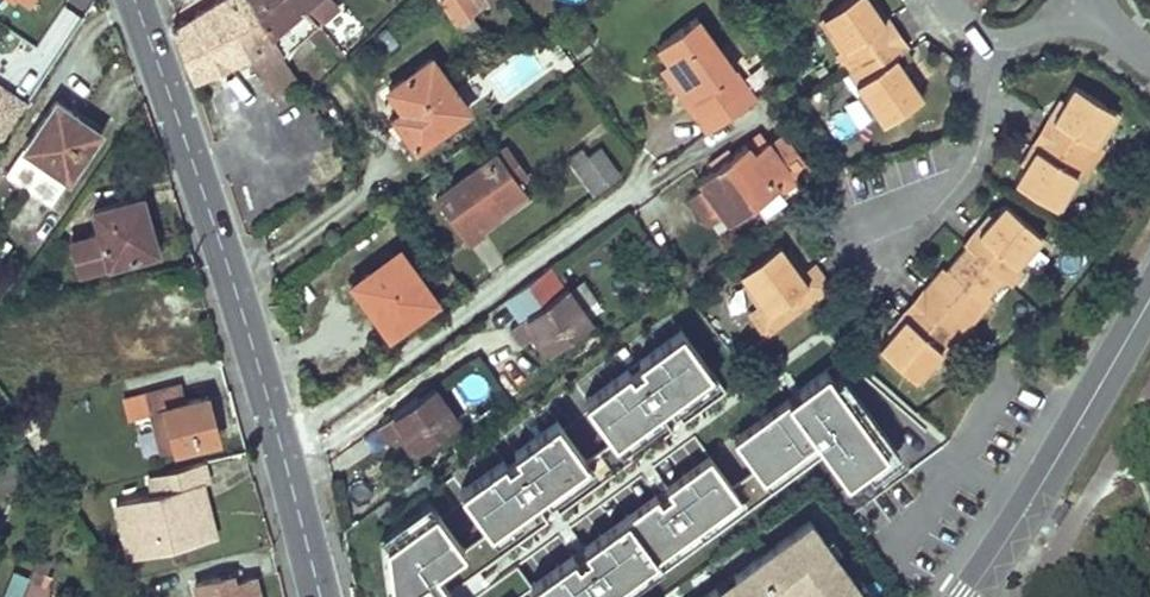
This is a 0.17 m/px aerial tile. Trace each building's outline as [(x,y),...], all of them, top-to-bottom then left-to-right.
[(193,78),(246,56),(281,109),(307,93),(283,55),(247,0),(219,0),(179,25),(174,29),(193,78)] [(283,55),(318,26),(303,5),(310,0),(251,0),(283,55)] [(460,23),(472,14),(479,9),(473,0),(442,0),(460,23)] [(873,0),(844,0),(827,12),(849,42),(842,48),(838,50),(842,55),(879,29),(876,24),(886,17),(874,2),(873,0)] [(880,0),(877,0),(874,2),(886,17),(876,24),(879,29),(894,18),(880,0)] [(849,42),(827,12),(820,17),(842,48),(849,42)] [(481,26),(472,14),(460,23),(468,35),(481,26)] [(746,85),(696,15),(658,43),(671,60),(695,96),(688,101),(700,118),(746,85)] [(912,43),(894,18),(879,29),(897,54),(912,43)] [(879,29),(842,55),(866,89),(903,62),(897,54),(879,29)] [(403,111),(387,122),(413,159),(445,136),(440,130),(467,111),(431,58),(388,89),(403,111)] [(924,80),(908,59),(903,62),(918,84),(924,80)] [(695,96),(671,60),(664,66),(688,101),(695,96)] [(881,110),(887,118),(924,92),(918,84),(903,62),(866,89),(881,110)] [(1097,139),(1117,106),(1077,81),(1066,97),(1055,115),(1064,121),(1046,153),(1037,147),(1028,163),(1018,178),(1058,202),(1078,171),(1083,175),(1086,176),(1106,144),(1102,142),(1097,139)] [(27,100),(0,83),(0,142),(1,143),(27,100)] [(746,85),(700,118),(710,131),(755,98),(746,85)] [(881,110),(866,89),(859,94),(875,115),(881,110)] [(1063,93),(1023,160),(1028,163),(1037,147),(1046,153),(1064,121),(1055,115),(1066,97),(1063,93)] [(76,116),(53,100),(3,173),(27,189),(76,116)] [(1117,106),(1097,139),(1102,142),(1123,109),(1117,106)] [(49,203),(97,131),(76,116),(27,189),(49,203)] [(705,185),(692,194),(712,222),(726,212),(730,217),(777,183),(773,177),(786,168),(791,174),(807,162),(784,131),(771,141),(768,136),(751,148),(747,142),(699,176),(705,185)] [(531,170),(510,141),(499,148),(522,178),(531,170)] [(600,141),(574,161),(594,186),(619,167),(600,141)] [(522,178),(499,148),(437,193),(471,238),(488,225),(485,221),(500,211),(497,207),(527,185),(522,178)] [(1078,171),(1058,202),(1064,206),(1083,175),(1078,171)] [(532,192),(527,185),(497,207),(500,211),(501,213),(532,192)] [(97,233),(71,240),(80,269),(154,248),(139,198),(92,211),(97,233)] [(895,330),(883,343),(918,373),(943,346),(949,351),(951,353),(973,326),(970,324),(965,319),(990,290),(1006,273),(1013,280),(1024,266),(1022,264),(1016,259),(1040,230),(1005,201),(995,213),(981,228),(989,236),(977,249),(970,243),(949,267),(932,287),(939,295),(915,321),(908,314),(895,330)] [(990,209),(964,238),(970,243),(977,249),(989,236),(981,228),(995,213),(990,209)] [(1040,230),(1016,259),(1022,264),(1046,236),(1040,230)] [(749,277),(780,321),(820,294),(788,248),(782,239),(743,267),(749,277)] [(810,266),(795,244),(788,248),(820,294),(836,284),(820,260),(810,266)] [(435,299),(399,250),(351,284),(388,334),(435,299)] [(944,262),(891,324),(895,330),(908,314),(915,321),(939,295),(932,287),(949,267),(944,262)] [(780,321),(749,277),(744,280),(759,301),(750,308),(766,331),(780,321)] [(565,286),(509,328),(521,345),(531,338),(539,332),(552,350),(591,322),(565,286)] [(729,313),(746,310),(741,286),(724,289),(729,313)] [(996,295),(990,290),(965,319),(970,324),(996,295)] [(622,370),(580,401),(609,441),(651,411),(664,402),(706,371),(677,330),(633,362),(637,368),(626,376),(622,370)] [(531,338),(543,356),(552,350),(539,332),(531,338)] [(943,346),(918,373),(924,378),(949,351),(943,346)] [(822,370),(730,437),(759,478),(812,439),(842,481),(861,466),(883,452),(831,382),(822,370)] [(706,371),(664,402),(669,410),(712,379),(706,371)] [(838,377),(831,382),(883,452),(861,466),(869,475),(896,454),(838,377)] [(162,407),(173,451),(222,439),(211,393),(184,399),(180,384),(138,394),(142,412),(146,411),(162,407)] [(403,432),(416,450),(457,421),(432,385),(375,428),(387,445),(396,438),(403,432)] [(173,451),(162,407),(146,411),(156,455),(173,451)] [(651,411),(609,441),(615,450),(658,419),(651,411)] [(498,461),(456,491),(485,532),(527,501),(540,492),(582,461),(553,420),(509,452),(513,459),(502,467),(498,461)] [(396,438),(409,455),(416,450),(403,432),(396,438)] [(526,586),(534,596),(597,596),(598,596),(693,527),(735,496),(705,455),(663,487),(668,493),(656,502),(651,495),(580,548),(584,555),(573,562),(569,555),(526,586)] [(582,461),(540,492),(545,500),(588,470),(582,461)] [(199,462),(144,475),(149,494),(111,503),(125,558),(198,540),(184,487),(199,483),(204,482),(199,462)] [(212,537),(199,483),(184,487),(198,540),(212,537)] [(735,496),(693,527),(699,535),(741,505),(735,496)] [(527,501),(485,532),(491,540),(534,510),(527,501)] [(430,512),(382,546),(390,596),(449,596),(431,573),(460,551),(430,512)] [(703,596),(786,596),(803,585),(810,594),(806,596),(864,596),(809,521),(703,596)] [(251,581),(219,589),(216,578),(192,584),(195,596),(255,596),(251,581)]
